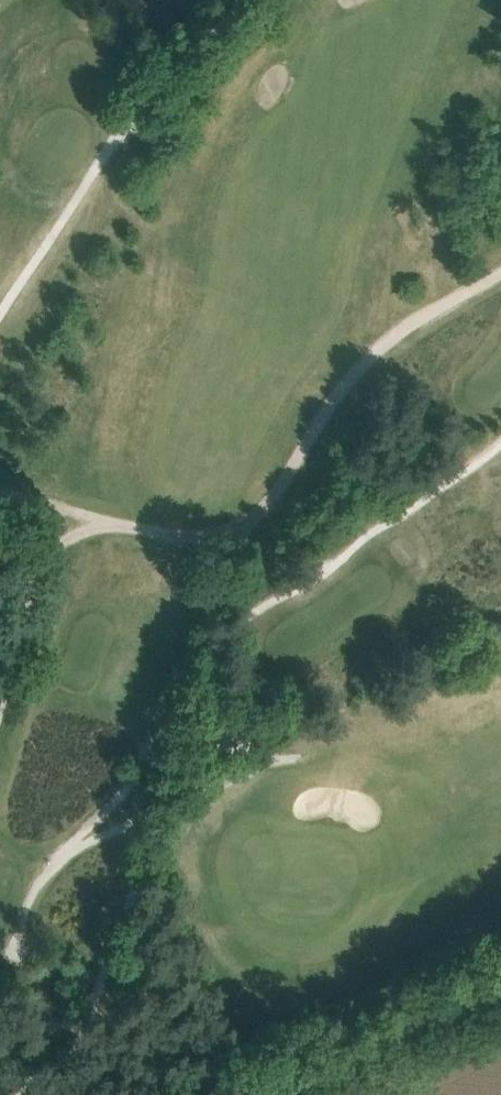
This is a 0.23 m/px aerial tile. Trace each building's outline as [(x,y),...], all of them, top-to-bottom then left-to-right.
[(248,696),(228,704),(233,716),(252,708),(248,696)]
